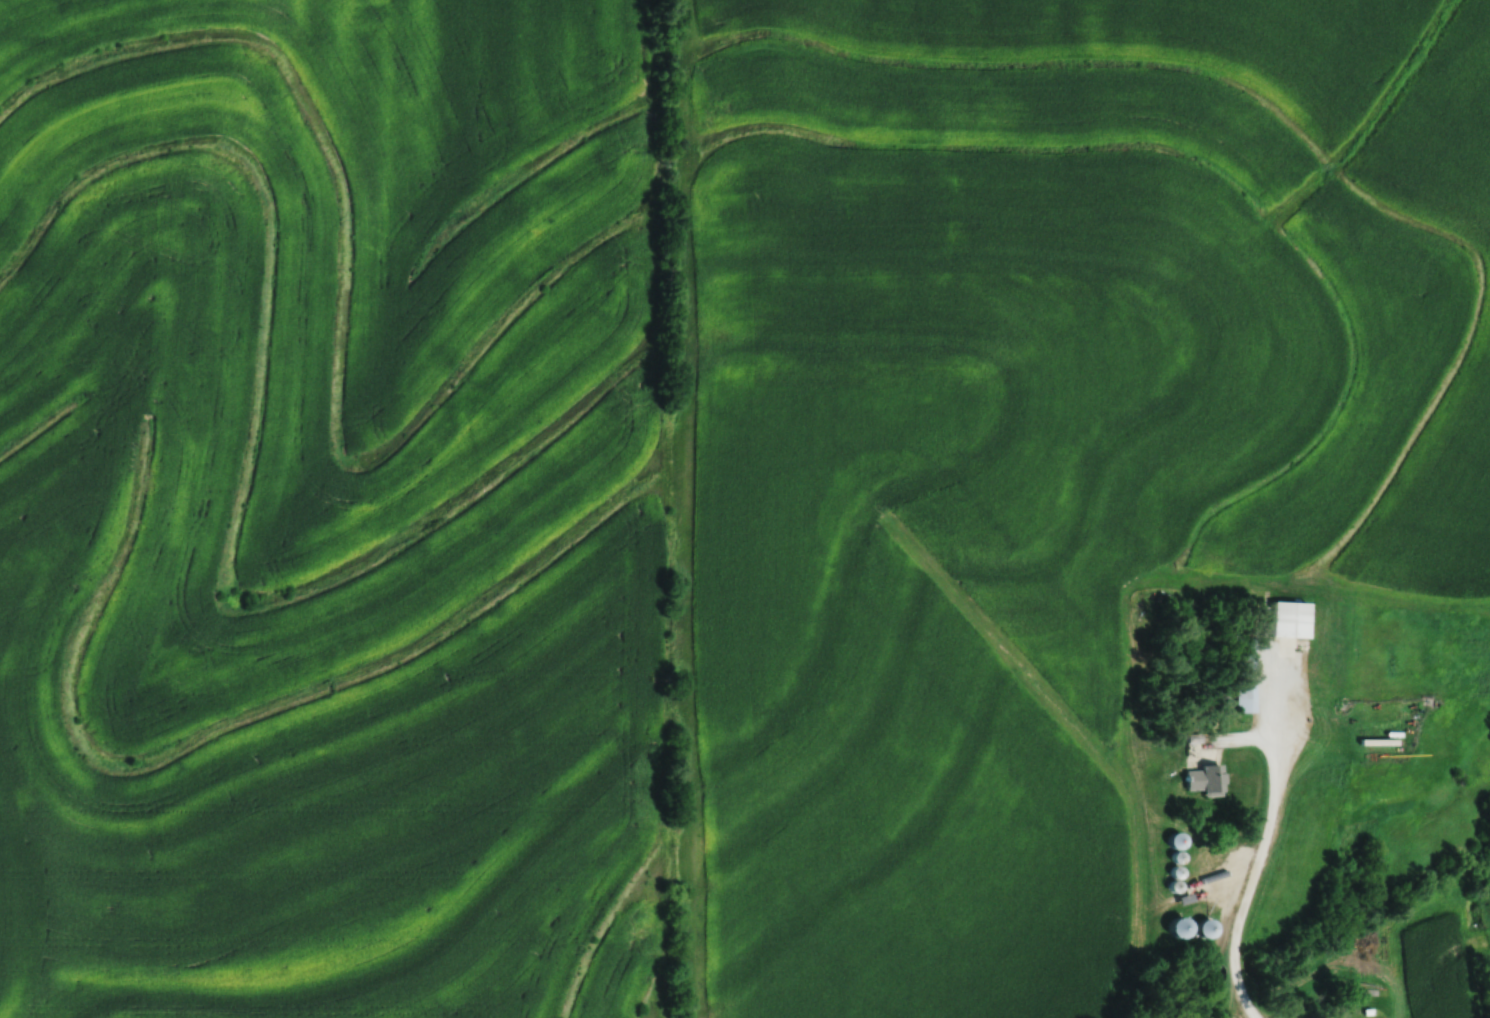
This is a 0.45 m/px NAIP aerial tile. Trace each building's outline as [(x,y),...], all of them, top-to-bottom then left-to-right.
[(1304,639),(1305,603),(1270,602),(1269,638),(1304,639)] [(1234,714),(1253,714),(1253,639),(1234,639),(1234,714)] [(1184,793),(1218,793),(1218,768),(1184,768),(1184,793)] [(1182,847),(1178,833),(1165,837),(1169,850),(1182,847)] [(1193,931),(1205,939),(1214,924),(1202,916),(1193,931)] [(1185,919),(1169,917),(1166,934),(1181,936),(1185,919)]
